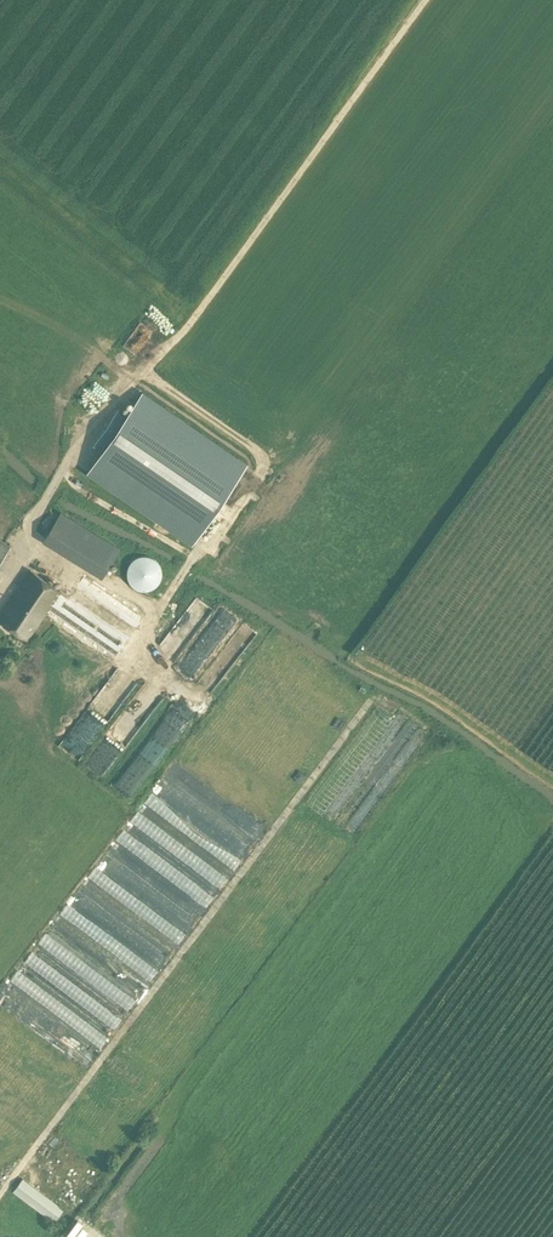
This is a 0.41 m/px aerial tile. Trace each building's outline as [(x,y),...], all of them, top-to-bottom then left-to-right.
[(102,447),(87,468),(199,546),(253,468),(141,391),(126,412),(117,406),(93,441),(102,447)] [(42,541),(102,578),(119,549),(59,512),(42,541)] [(7,552),(11,546),(0,539),(0,562),(7,552)] [(149,591),(161,583),(162,568),(153,556),(139,555),(128,564),(126,578),(134,590),(149,591)] [(32,570),(0,617),(0,619),(28,638),(47,610),(116,657),(144,617),(84,576),(70,596),(32,570)] [(390,787),(428,730),(399,711),(359,771),(367,776),(374,766),(384,772),(386,768),(391,772),(383,783),(390,787)] [(215,894),(229,874),(169,834),(188,805),(200,813),(199,815),(249,848),(257,837),(165,775),(159,784),(173,794),(165,806),(150,796),(131,825),(154,840),(153,841),(168,851),(205,876),(199,884),(215,894)] [(344,829),(352,835),(379,799),(372,793),(344,829)] [(179,944),(215,895),(125,829),(117,840),(128,849),(123,856),(110,846),(88,877),(179,944)] [(81,885),(60,914),(131,964),(126,971),(147,986),(173,949),(81,885)] [(129,1009),(137,998),(46,932),(38,943),(129,1009)] [(10,981),(103,1045),(109,1035),(17,971),(10,981)] [(23,1177),(13,1190),(55,1221),(65,1208),(23,1177)]
